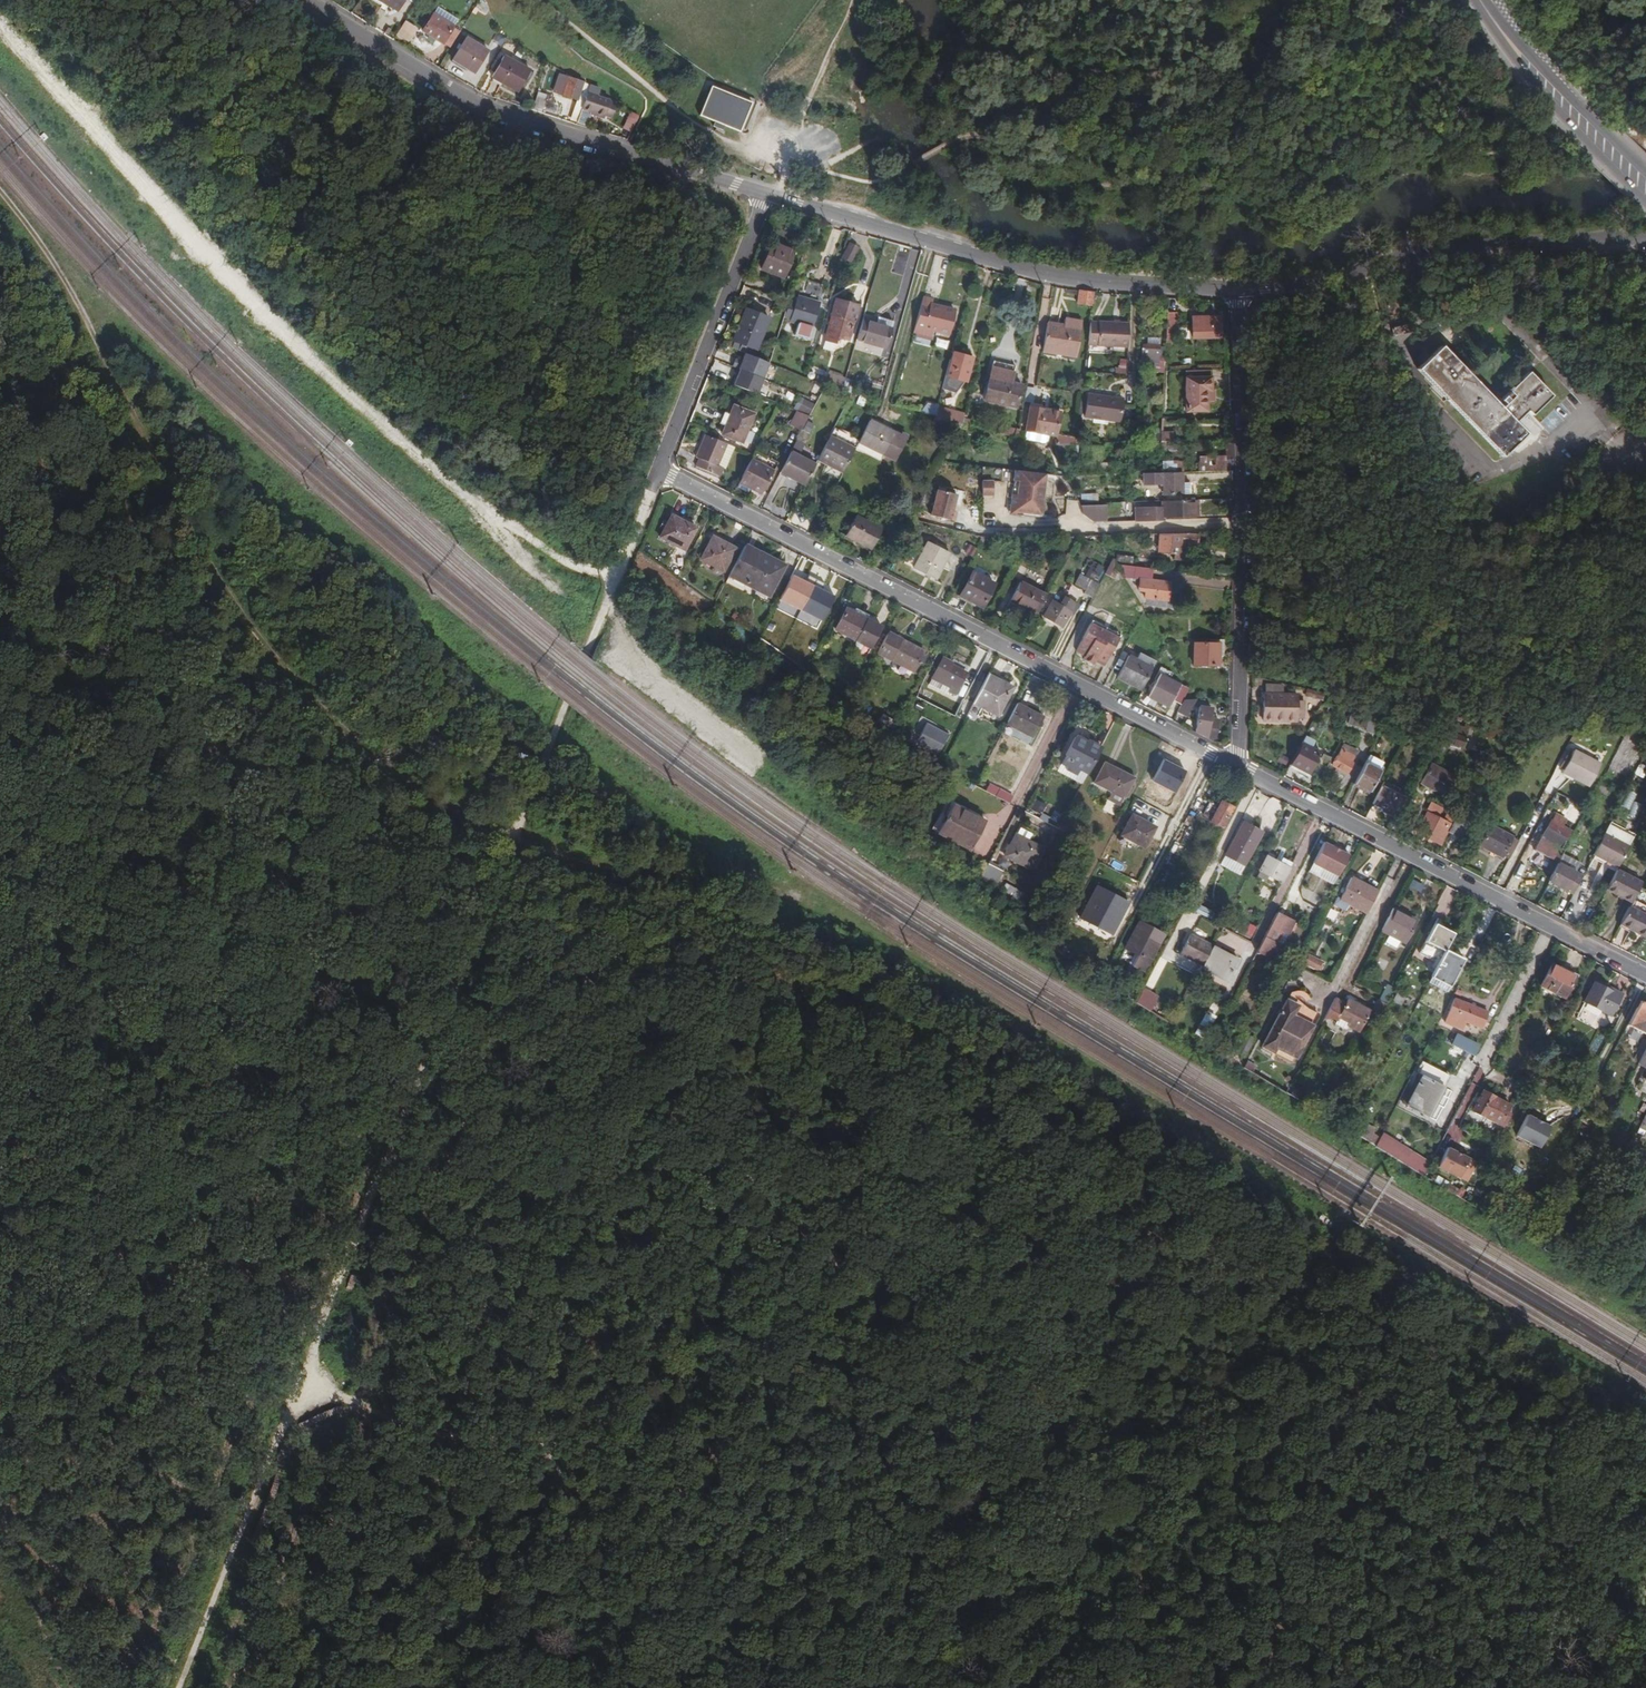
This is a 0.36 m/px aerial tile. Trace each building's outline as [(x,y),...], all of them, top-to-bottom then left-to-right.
[(397,11),(403,0),(380,0),(397,11)] [(485,2),(484,0),(479,0),(475,8),(480,11),(485,2)] [(449,16),(438,10),(435,15),(446,21),(449,16)] [(448,48),(459,31),(453,28),(454,26),(446,21),(435,15),(434,14),(422,32),(448,48)] [(404,20),(395,34),(410,43),(419,29),(404,20)] [(488,51),(466,38),(453,60),(475,73),(488,51)] [(530,71),(504,57),(493,77),(519,92),(530,71)] [(582,110),(588,93),(591,86),(587,84),(585,83),(584,85),(578,83),(579,81),(574,79),(566,76),(563,83),(559,82),(556,92),(563,95),(578,101),(575,108),(582,110)] [(718,87),(717,91),(736,98),(750,102),(751,99),(718,87)] [(736,98),(717,91),(708,88),(698,118),(739,132),(750,102),(736,98)] [(612,120),(618,104),(611,101),(612,100),(597,95),(597,96),(588,93),(582,110),(605,118),(605,117),(612,120)] [(538,108),(542,96),(536,94),(533,106),(538,108)] [(578,121),(582,110),(575,108),(571,118),(578,121)] [(819,234),(810,231),(809,237),(818,240),(819,234)] [(762,269),(785,278),(795,252),(772,243),(762,269)] [(853,261),(860,248),(851,243),(843,256),(853,261)] [(788,304),(784,317),(791,319),(790,322),(799,325),(795,337),(810,341),(821,302),(818,301),(822,285),(808,281),(804,297),(798,296),(796,302),(790,300),(788,304)] [(1093,293),(1079,291),(1078,304),(1092,306),(1093,293)] [(931,301),(923,299),(915,326),(948,334),(954,311),(931,306),(931,301)] [(835,301),(826,333),(836,337),(835,340),(839,342),(840,338),(849,341),(858,308),(835,301)] [(769,319),(746,310),(734,340),(757,349),(769,319)] [(1179,312),(1167,312),(1166,338),(1178,338),(1179,312)] [(1220,316),(1195,317),(1195,338),(1221,338),(1220,316)] [(875,324),(863,320),(856,340),(886,349),(894,322),(877,317),(875,324)] [(1064,326),(1082,328),(1083,321),(1065,318),(1064,326)] [(1090,321),(1087,344),(1128,346),(1128,323),(1090,321)] [(1078,356),(1082,328),(1064,326),(1048,323),(1044,351),(1078,356)] [(1148,345),(1143,344),(1142,353),(1150,354),(1150,358),(1159,358),(1159,345),(1153,345),(1153,342),(1148,342),(1148,345)] [(1501,407),(1441,346),(1417,370),(1503,457),(1527,433),(1516,422),(1527,410),(1532,415),(1552,396),(1528,372),(1508,391),(1513,396),(1501,407)] [(973,357),(952,352),(942,390),(955,393),(964,383),(964,382),(966,383),(973,357)] [(740,370),(762,379),(769,364),(746,354),(743,362),(736,359),(733,367),(740,370)] [(715,360),(710,370),(729,381),(735,370),(715,360)] [(757,395),(763,379),(762,379),(740,370),(735,386),(757,395)] [(1212,389),(1211,370),(1187,371),(1188,377),(1187,378),(1188,411),(1208,410),(1209,402),(1215,401),(1215,390),(1212,389)] [(808,372),(806,379),(825,386),(842,390),(844,382),(828,378),(815,373),(814,375),(808,372)] [(1021,387),(990,378),(985,395),(995,397),(990,414),(1012,420),(1021,387)] [(1088,393),(1085,416),(1120,420),(1123,397),(1088,393)] [(753,414),(734,406),(730,414),(725,412),(722,421),(727,423),(723,435),(742,442),(753,414)] [(938,406),(935,416),(954,421),(956,411),(938,406)] [(1068,414),(1029,409),(1026,432),(1065,439),(1068,414)] [(809,417),(800,413),(793,426),(802,431),(809,417)] [(954,421),(935,416),(933,424),(957,434),(962,423),(954,421)] [(899,435),(870,421),(859,442),(894,460),(906,436),(900,433),(899,435)] [(995,432),(1014,437),(1015,433),(996,428),(995,432)] [(1160,440),(1160,442),(1172,442),(1172,433),(1160,433),(1160,435),(1160,440)] [(728,445),(714,439),(706,436),(697,459),(719,468),(728,445)] [(856,449),(830,436),(817,462),(843,474),(856,449)] [(792,449),(801,452),(804,443),(795,440),(792,449)] [(791,452),(780,473),(805,486),(815,465),(791,452)] [(928,463),(915,458),(912,469),(925,473),(932,475),(935,467),(928,464),(928,463)] [(752,459),(738,486),(749,492),(751,489),(763,495),(775,471),(752,459)] [(1045,479),(1046,475),(1016,471),(1012,508),(1017,509),(1016,516),(1042,519),(1043,507),(1042,505),(1042,498),(1045,497),(1046,481),(1045,479)] [(1182,473),(1143,474),(1144,486),(1164,486),(1164,495),(1190,494),(1190,484),(1183,484),(1182,473)] [(980,481),(979,495),(990,496),(992,482),(980,481)] [(952,494),(933,488),(926,514),(949,521),(952,512),(947,511),(952,494)] [(1197,515),(1197,500),(1161,501),(1161,506),(1136,507),(1136,520),(1159,519),(1164,519),(1164,515),(1197,515)] [(1080,503),(1080,514),(1093,520),(1107,520),(1107,503),(1080,503)] [(695,529),(672,516),(661,537),(663,539),(659,546),(683,559),(687,551),(685,549),(695,529)] [(882,529),(856,516),(846,536),(871,549),(882,529)] [(1196,544),(1197,534),(1161,535),(1159,552),(1174,555),(1174,559),(1184,560),(1184,557),(1185,557),(1186,544),(1196,544)] [(736,549),(712,537),(701,560),(724,571),(736,549)] [(949,553),(927,542),(914,569),(935,580),(949,553)] [(745,545),(729,576),(769,596),(784,565),(745,545)] [(1116,564),(1117,565),(1132,567),(1133,558),(1117,556),(1116,564)] [(1151,569),(1162,570),(1164,559),(1153,557),(1151,569)] [(1116,564),(1113,559),(1105,574),(1114,579),(1119,569),(1117,565),(1116,564)] [(1119,569),(1125,578),(1135,579),(1134,585),(1138,586),(1138,590),(1145,591),(1145,598),(1168,601),(1170,583),(1150,580),(1151,569),(1132,567),(1117,565),(1119,569)] [(1233,576),(1234,568),(1221,566),(1220,574),(1232,576),(1233,576)] [(994,584),(971,572),(959,596),(982,608),(994,584)] [(1092,598),(1099,584),(1080,574),(1075,584),(1085,589),(1083,593),(1092,598)] [(794,575),(781,600),(802,610),(815,585),(794,575)] [(1010,600),(1037,614),(1046,596),(1019,582),(1010,600)] [(815,585),(802,610),(824,621),(837,597),(815,585)] [(1066,621),(1070,612),(1075,604),(1064,598),(1061,604),(1064,605),(1063,608),(1052,602),(1044,617),(1062,627),(1066,621)] [(883,628),(867,619),(854,612),(847,608),(836,630),(872,650),(883,628)] [(854,612),(867,619),(869,614),(856,608),(854,612)] [(795,611),(792,618),(809,625),(812,617),(795,611)] [(809,625),(792,618),(784,615),(780,626),(791,630),(788,638),(802,643),(809,625)] [(1099,628),(1090,623),(1077,650),(1085,655),(1084,658),(1094,663),(1096,660),(1105,665),(1118,637),(1110,633),(1099,628)] [(1101,624),(1099,628),(1110,633),(1112,630),(1101,624)] [(777,650),(782,640),(765,631),(760,640),(777,650)] [(888,633),(878,653),(914,671),(923,653),(902,641),(902,640),(888,633)] [(1217,664),(1218,655),(1218,644),(1194,644),(1194,664),(1217,664)] [(1118,677),(1142,689),(1156,662),(1140,654),(1136,661),(1128,657),(1118,677)] [(955,695),(967,673),(953,666),(954,664),(943,658),(929,685),(947,695),(948,692),(955,695)] [(978,695),(974,703),(997,715),(1012,688),(988,675),(985,683),(978,695)] [(1173,700),(1181,705),(1183,700),(1188,690),(1160,675),(1148,697),(1169,707),(1173,700)] [(969,691),(978,695),(985,683),(975,677),(969,691)] [(1299,694),(1264,693),(1263,720),(1298,722),(1299,694)] [(1181,705),(1176,713),(1186,718),(1196,699),(1183,700),(1181,705)] [(1018,704),(1007,724),(1033,738),(1044,717),(1018,704)] [(1199,707),(1196,732),(1207,737),(1215,739),(1218,720),(1210,718),(1211,708),(1199,707)] [(893,719),(886,714),(884,717),(883,716),(880,720),(886,725),(888,721),(890,723),(893,719)] [(1368,719),(1349,715),(1348,721),(1366,726),(1365,731),(1379,734),(1382,722),(1377,721),(1377,718),(1368,716),(1368,719)] [(1461,732),(1439,727),(1433,739),(1463,747),(1465,741),(1460,740),(1461,732)] [(929,737),(918,731),(912,743),(921,750),(929,737)] [(1087,775),(1101,749),(1088,742),(1087,744),(1075,737),(1061,764),(1067,768),(1066,769),(1077,775),(1080,770),(1087,775)] [(1303,738),(1289,765),(1309,775),(1320,753),(1310,748),(1313,742),(1303,738)] [(1357,751),(1343,744),(1332,766),(1347,774),(1353,762),(1352,762),(1357,751)] [(1601,763),(1575,750),(1563,773),(1589,787),(1601,763)] [(1164,759),(1153,780),(1176,792),(1187,771),(1164,759)] [(1095,783),(1123,798),(1134,778),(1105,763),(1095,783)] [(1381,771),(1365,763),(1354,784),(1369,792),(1381,771)] [(1456,777),(1431,764),(1421,783),(1446,796),(1448,793),(1452,796),(1458,784),(1454,781),(1456,777)] [(1402,798),(1381,787),(1372,803),(1394,814),(1402,798)] [(1233,808),(1220,801),(1218,804),(1210,800),(1203,812),(1211,817),(1209,821),(1222,828),(1233,808)] [(984,822),(952,805),(938,832),(970,850),(984,822)] [(1450,820),(1452,812),(1442,809),(1439,818),(1450,820)] [(1449,831),(1449,829),(1445,827),(1447,822),(1432,814),(1422,834),(1441,844),(1449,831)] [(1558,862),(1564,850),(1562,848),(1571,829),(1563,826),(1566,819),(1555,814),(1551,820),(1550,819),(1543,835),(1541,834),(1533,850),(1558,862)] [(1155,828),(1132,815),(1121,836),(1144,848),(1155,828)] [(1470,824),(1456,817),(1449,829),(1449,831),(1463,838),(1470,824)] [(1479,833),(1483,823),(1477,820),(1473,829),(1479,833)] [(1262,834),(1242,824),(1227,855),(1246,866),(1262,834)] [(1509,858),(1518,840),(1513,838),(1513,836),(1490,825),(1479,846),(1502,859),(1504,855),(1509,858)] [(1633,838),(1608,825),(1604,833),(1629,846),(1633,838)] [(1213,840),(1218,843),(1223,834),(1217,831),(1213,840)] [(1629,846),(1604,833),(1593,855),(1618,868),(1629,846)] [(1040,846),(1016,834),(1004,856),(1028,869),(1040,846)] [(1310,870),(1338,884),(1351,860),(1339,853),(1332,849),(1323,845),(1310,870)] [(1267,876),(1282,883),(1290,868),(1265,855),(1258,870),(1259,871),(1257,876),(1265,880),(1267,876)] [(988,863),(981,877),(996,884),(1004,871),(988,863)] [(1582,876),(1558,863),(1548,881),(1573,893),(1582,876)] [(1195,869),(1188,865),(1182,876),(1188,880),(1195,869)] [(1631,902),(1642,882),(1617,869),(1607,889),(1631,902)] [(1340,899),(1367,913),(1378,891),(1351,877),(1340,899)] [(1410,888),(1422,891),(1423,885),(1412,881),(1410,888)] [(1097,885),(1080,918),(1114,935),(1131,902),(1097,885)] [(1272,892),(1264,887),(1260,894),(1268,898),(1272,892)] [(1563,915),(1576,920),(1583,902),(1570,897),(1563,915)] [(1196,913),(1210,920),(1214,914),(1199,906),(1196,913)] [(1394,906),(1381,932),(1405,944),(1418,919),(1394,906)] [(1629,907),(1620,924),(1645,937),(1645,935),(1645,916),(1629,907)] [(1276,913),(1254,956),(1272,965),(1280,950),(1274,947),(1279,937),(1285,940),(1295,920),(1285,915),(1284,916),(1276,913)] [(1152,928),(1138,921),(1125,949),(1137,955),(1132,966),(1144,972),(1159,944),(1146,938),(1152,928)] [(1444,951),(1445,949),(1454,934),(1435,924),(1425,941),(1444,951)] [(1202,967),(1213,946),(1191,935),(1181,955),(1202,967)] [(1274,947),(1280,950),(1285,940),(1279,937),(1274,947)] [(1202,967),(1201,969),(1226,981),(1238,960),(1213,946),(1202,967)] [(1444,951),(1431,977),(1449,987),(1463,959),(1445,949),(1444,951)] [(1321,971),(1325,961),(1308,954),(1304,964),(1321,971)] [(1551,961),(1538,986),(1546,991),(1564,1000),(1576,975),(1551,961)] [(1621,994),(1595,980),(1583,1002),(1610,1015),(1621,994)] [(1378,999),(1386,1004),(1394,988),(1387,983),(1378,999)] [(1546,991),(1538,986),(1535,993),(1543,997),(1546,991)] [(1136,1005),(1151,1013),(1158,998),(1143,991),(1136,1005)] [(1405,995),(1397,991),(1392,1002),(1399,1006),(1405,995)] [(1335,997),(1323,1020),(1330,1018),(1335,1021),(1338,1018),(1349,1023),(1348,1027),(1359,1032),(1370,1010),(1348,999),(1345,1003),(1335,997)] [(1487,1012),(1454,999),(1445,1023),(1461,1030),(1465,1022),(1481,1028),(1487,1012)] [(1297,1006),(1285,1000),(1262,1046),(1274,1053),(1276,1049),(1296,1059),(1312,1026),(1293,1016),(1297,1006)] [(1645,1037),(1645,1005),(1640,1002),(1627,1027),(1645,1037)] [(1215,1016),(1207,1012),(1195,1034),(1203,1038),(1215,1016)] [(1474,1056),(1479,1047),(1456,1035),(1451,1045),(1474,1056)] [(1250,1051),(1255,1039),(1249,1036),(1244,1048),(1250,1051)] [(1643,1054),(1645,1047),(1645,1043),(1643,1042),(1638,1051),(1643,1054)] [(1643,1054),(1638,1064),(1645,1068),(1645,1047),(1643,1054)] [(1424,1066),(1405,1105),(1426,1116),(1446,1077),(1424,1066)] [(1644,1079),(1645,1073),(1645,1070),(1638,1067),(1635,1075),(1644,1079)] [(1509,1105),(1482,1090),(1471,1110),(1498,1125),(1509,1105)] [(1515,1136),(1539,1149),(1550,1127),(1526,1115),(1515,1136)] [(1344,1128),(1351,1132),(1355,1124),(1348,1120),(1344,1128)] [(1351,1132),(1375,1147),(1379,1140),(1380,1137),(1373,1133),(1375,1129),(1365,1124),(1363,1127),(1356,1123),(1355,1124),(1351,1132)] [(1379,1140),(1375,1147),(1423,1175),(1427,1168),(1410,1158),(1407,1163),(1399,1159),(1402,1154),(1379,1140)] [(1468,1159),(1446,1148),(1436,1167),(1458,1178),(1468,1159)] [(1410,1158),(1402,1154),(1399,1159),(1407,1163),(1410,1158)] [(1433,1174),(1430,1179),(1459,1196),(1462,1191),(1433,1174)] [(1503,1223),(1519,1233),(1522,1227),(1506,1218),(1503,1223)] [(1581,1270),(1591,1275),(1594,1268),(1584,1263),(1581,1270)]
